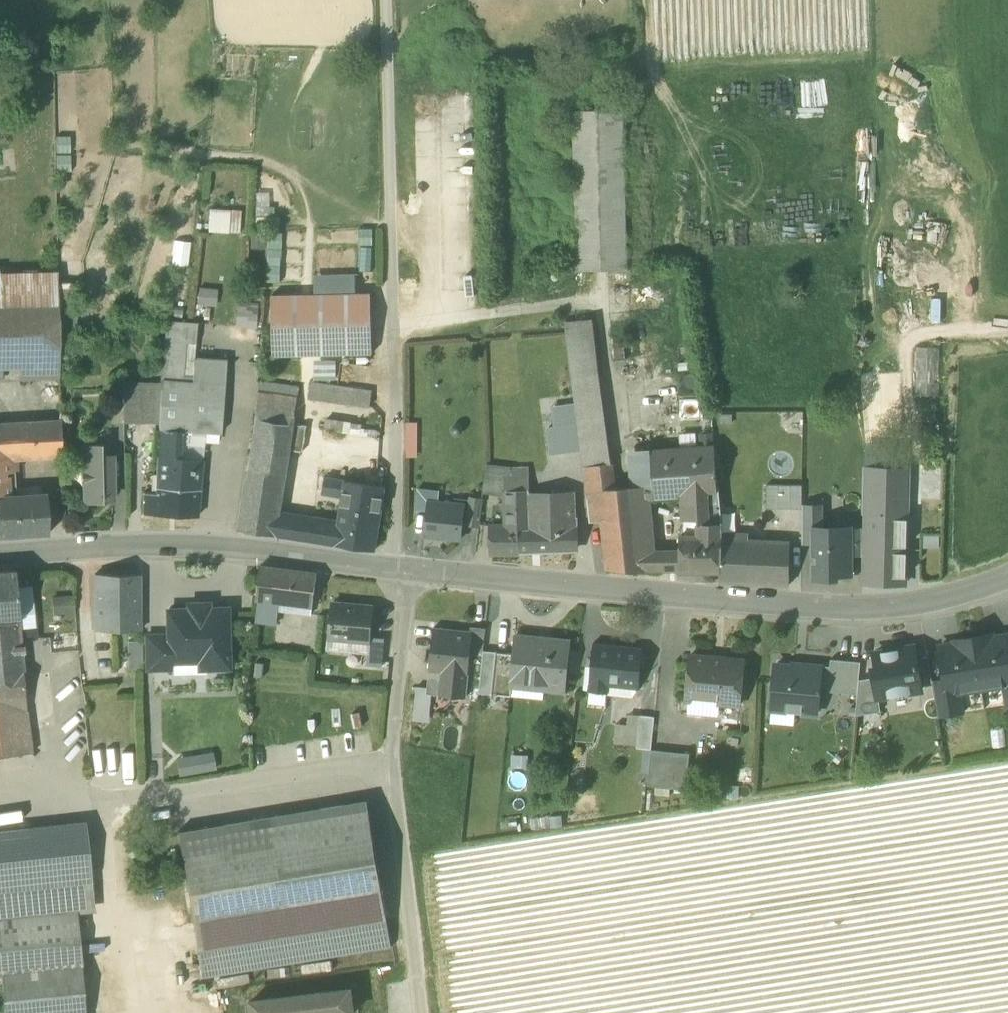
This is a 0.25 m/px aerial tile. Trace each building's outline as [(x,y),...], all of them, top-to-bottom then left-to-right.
[(573,110),(576,269),(625,268),(622,109),(573,110)] [(209,230),(228,232),(229,211),(229,210),(210,209),(209,230)] [(228,232),(240,232),(241,211),(229,211),(228,232)] [(280,281),(282,230),(268,230),(266,280),(280,281)] [(59,302),(58,270),(0,272),(0,303),(59,302)] [(313,275),(313,295),(356,294),(355,274),(313,275)] [(199,286),(197,304),(216,306),(218,289),(199,286)] [(271,296),(273,356),(372,353),(371,293),(356,294),(313,295),(271,296)] [(18,361),(39,360),(60,360),(59,302),(0,303),(0,361),(1,361),(18,361)] [(241,325),(257,326),(259,304),(243,303),(241,325)] [(185,343),(195,344),(197,323),(167,320),(165,340),(185,343)] [(566,328),(571,376),(600,371),(594,323),(566,328)] [(937,396),(937,325),(913,325),(913,396),(937,396)] [(159,428),(181,430),(205,432),(221,433),(226,359),(194,357),(192,376),(182,375),(185,343),(165,340),(161,380),(159,428)] [(194,357),(195,344),(185,343),(182,375),(192,376),(194,357)] [(18,378),(39,378),(39,360),(18,361),(18,378)] [(60,360),(39,360),(39,378),(60,378),(60,360)] [(334,360),(318,362),(320,376),(335,374),(334,360)] [(615,488),(600,371),(571,376),(575,402),(581,450),(583,466),(585,490),(615,488)] [(260,381),(255,418),(292,424),(299,387),(260,381)] [(123,423),(141,423),(141,383),(124,383),(123,423)] [(156,383),(141,383),(141,423),(155,423),(156,383)] [(309,398),(369,407),(371,394),(311,385),(309,398)] [(548,427),(551,454),(581,450),(575,402),(555,405),(558,426),(548,427)] [(293,424),(292,424),(255,418),(245,484),(284,490),(290,449),(293,424)] [(15,495),(12,459),(61,456),(61,420),(0,424),(0,496),(15,495)] [(418,422),(407,422),(406,457),(417,457),(418,422)] [(455,436),(460,435),(462,430),(461,426),(456,423),(452,425),(450,429),(451,434),(455,436)] [(290,449),(303,451),(306,426),(293,424),(290,449)] [(159,428),(156,488),(200,490),(203,460),(202,460),(178,457),(179,450),(180,450),(181,430),(159,428)] [(202,460),(205,432),(181,430),(180,450),(179,450),(178,457),(202,460)] [(81,444),(82,503),(103,502),(102,498),(113,498),(112,456),(102,457),(101,443),(81,444)] [(714,454),(713,444),(651,447),(651,453),(654,499),(684,497),(717,494),(716,489),(714,454)] [(865,450),(865,466),(903,468),(903,451),(865,450)] [(654,499),(651,453),(628,454),(632,486),(641,515),(645,551),(656,551),(650,498),(654,499)] [(482,490),(505,493),(504,477),(510,476),(510,467),(486,464),(482,490)] [(527,466),(510,467),(510,476),(504,477),(505,493),(506,525),(491,525),(492,553),(519,552),(519,550),(519,528),(530,527),(529,497),(527,466)] [(865,466),(864,496),(893,497),(892,514),(907,515),(907,519),(908,519),(909,468),(903,468),(865,466)] [(323,493),(341,496),(344,481),(325,478),(323,493)] [(334,544),(375,550),(384,487),(344,481),(341,496),(337,522),(334,544)] [(280,515),(284,490),(245,484),(238,529),(295,537),(295,517),(280,515)] [(766,509),(802,509),(802,485),(766,485),(766,509)] [(632,486),(615,488),(585,490),(589,522),(601,521),(606,569),(647,571),(647,570),(645,551),(641,515),(632,486)] [(197,516),(200,490),(156,488),(156,492),(155,514),(197,516)] [(428,501),(429,489),(417,488),(415,508),(427,509),(428,501)] [(429,489),(428,501),(438,502),(439,490),(429,489)] [(143,514),(155,514),(156,492),(144,492),(143,514)] [(48,530),(46,493),(15,495),(0,496),(0,533),(48,530)] [(697,522),(720,523),(717,494),(684,497),(685,519),(697,518),(697,522)] [(572,495),(529,497),(530,527),(519,528),(519,550),(575,549),(575,517),(573,517),(572,495)] [(864,496),(864,514),(892,514),(893,497),(864,496)] [(466,522),(479,524),(481,501),(469,499),(466,522)] [(461,539),(464,505),(438,502),(428,501),(427,509),(425,535),(461,539)] [(802,506),(801,542),(814,542),(813,527),(820,527),(820,506),(802,506)] [(863,583),(906,583),(907,519),(907,515),(892,514),(864,514),(863,583)] [(312,519),(295,517),(295,537),(309,540),(312,519)] [(337,522),(312,519),(309,540),(334,544),(337,522)] [(719,571),(720,571),(720,533),(720,523),(697,522),(697,535),(680,535),(680,552),(679,570),(680,571),(719,571)] [(814,577),(836,577),(836,573),(850,573),(849,554),(849,530),(849,527),(820,527),(813,527),(814,542),(814,577)] [(849,554),(861,554),(861,530),(849,530),(849,554)] [(748,534),(720,533),(720,571),(720,582),(789,585),(789,541),(748,539),(748,534)] [(645,551),(647,570),(679,570),(680,552),(656,551),(645,551)] [(286,569),(261,566),(256,599),(279,601),(282,602),(286,569)] [(282,602),(313,606),(317,573),(286,569),(282,602)] [(17,618),(11,570),(0,571),(0,620),(17,618)] [(106,629),(140,630),(140,574),(95,574),(95,629),(106,629)] [(52,614),(76,612),(75,593),(50,595),(52,614)] [(279,601),(256,599),(252,622),(277,625),(279,601)] [(330,636),(369,641),(370,637),(373,604),(334,600),(330,636)] [(206,667),(230,667),(229,608),(205,609),(205,612),(193,612),(192,609),(168,610),(169,635),(170,661),(171,661),(206,660),(206,667)] [(22,657),(17,618),(0,620),(0,660),(22,657)] [(513,653),(495,651),(483,650),(486,628),(470,626),(469,636),(472,636),(470,654),(483,656),(479,692),(491,693),(510,695),(512,679),(511,679),(513,653)] [(97,663),(112,663),(112,643),(107,643),(106,629),(95,629),(96,645),(97,663)] [(433,629),(429,672),(445,673),(468,676),(470,654),(472,636),(469,636),(454,634),(454,631),(433,629)] [(544,690),(564,692),(569,640),(568,639),(567,643),(538,640),(538,636),(515,634),(513,653),(511,679),(512,679),(544,683),(544,690)] [(972,637),(981,688),(1003,684),(1007,684),(1007,638),(1007,635),(990,638),(986,634),(972,637)] [(170,661),(169,635),(146,636),(147,669),(171,668),(171,661),(170,661)] [(369,641),(330,636),(328,649),(368,654),(369,641)] [(367,664),(382,666),(385,639),(370,637),(369,641),(368,654),(367,664)] [(958,692),(981,688),(972,637),(959,639),(955,643),(939,646),(944,680),(946,694),(958,692)] [(129,668),(141,668),(141,641),(128,641),(129,668)] [(588,691),(606,692),(607,680),(638,683),(640,648),(592,644),(588,691)] [(874,677),(877,697),(878,697),(921,690),(914,646),(874,653),(877,668),(872,669),(874,677)] [(691,656),(687,694),(720,697),(719,701),(739,703),(743,661),(691,656)] [(22,657),(0,660),(0,674),(23,671),(22,657)] [(829,666),(821,665),(819,686),(827,687),(827,691),(857,694),(858,679),(860,661),(830,658),(829,666)] [(206,674),(206,667),(206,660),(171,661),(171,668),(171,674),(206,674)] [(803,667),(775,664),(772,702),(793,704),(792,710),(817,713),(819,686),(821,665),(803,664),(803,667)] [(27,707),(23,671),(0,674),(0,710),(27,707)] [(431,694),(442,695),(445,673),(429,672),(427,684),(433,684),(431,694)] [(468,676),(445,673),(442,695),(465,697),(468,676)] [(857,694),(855,715),(880,711),(878,697),(877,697),(874,677),(858,679),(857,694)] [(543,699),(544,690),(544,683),(512,679),(510,695),(543,699)] [(607,680),(606,692),(633,694),(637,689),(638,683),(607,680)] [(932,682),(938,717),(962,713),(958,692),(946,694),(944,680),(932,682)] [(428,722),(431,694),(428,693),(428,688),(427,688),(416,686),(412,720),(428,722)] [(606,692),(588,691),(587,702),(605,704),(606,692)] [(718,716),(719,701),(720,697),(687,694),(686,701),(688,701),(686,713),(718,716)] [(27,707),(0,710),(0,734),(3,756),(33,752),(27,707)] [(792,710),(771,708),(770,722),(791,724),(792,710)] [(638,745),(641,715),(628,714),(627,724),(616,723),(613,743),(638,745)] [(637,747),(651,748),(654,717),(641,715),(638,745),(637,747)] [(647,785),(686,789),(690,753),(651,749),(647,785)] [(176,759),(179,776),(216,771),(214,753),(176,759)] [(178,832),(191,910),(380,880),(367,801),(178,832)] [(92,879),(86,822),(0,831),(0,888),(92,879)] [(0,888),(0,924),(78,917),(78,913),(96,911),(92,879),(0,888)] [(380,880),(191,910),(197,950),(387,919),(380,880)] [(5,1012),(86,1012),(78,917),(0,924),(0,975),(2,975),(5,1012)] [(387,919),(197,950),(202,977),(391,946),(387,919)] [(354,1012),(351,986),(252,998),(254,1012),(347,1012),(354,1012)]
